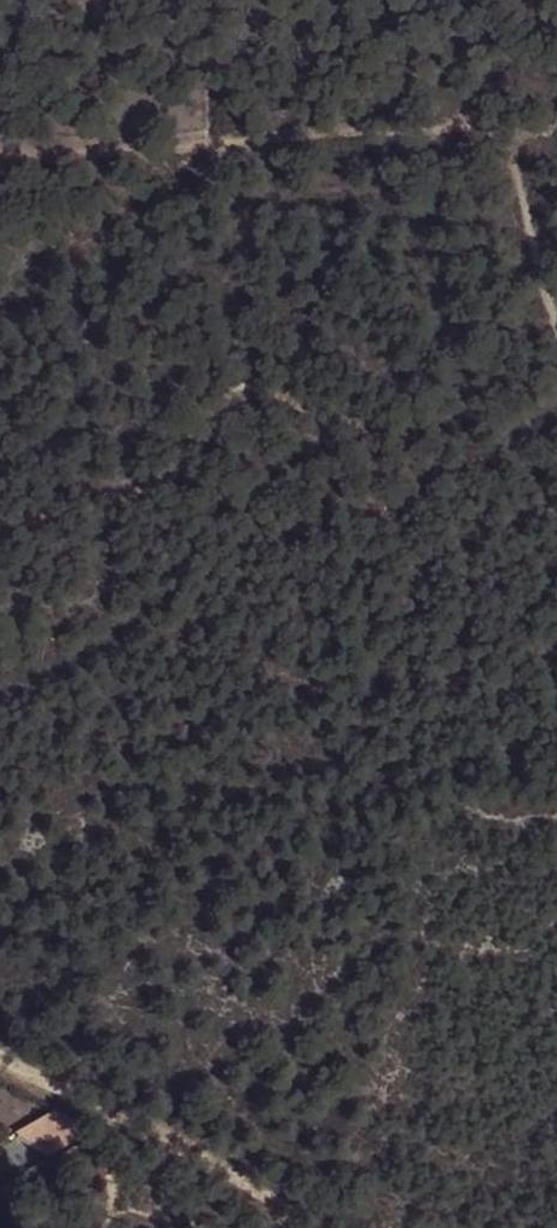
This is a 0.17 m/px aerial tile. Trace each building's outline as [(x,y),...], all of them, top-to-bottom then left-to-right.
[(92,1128),(57,1109),(24,1129),(52,1153),(92,1128)]
